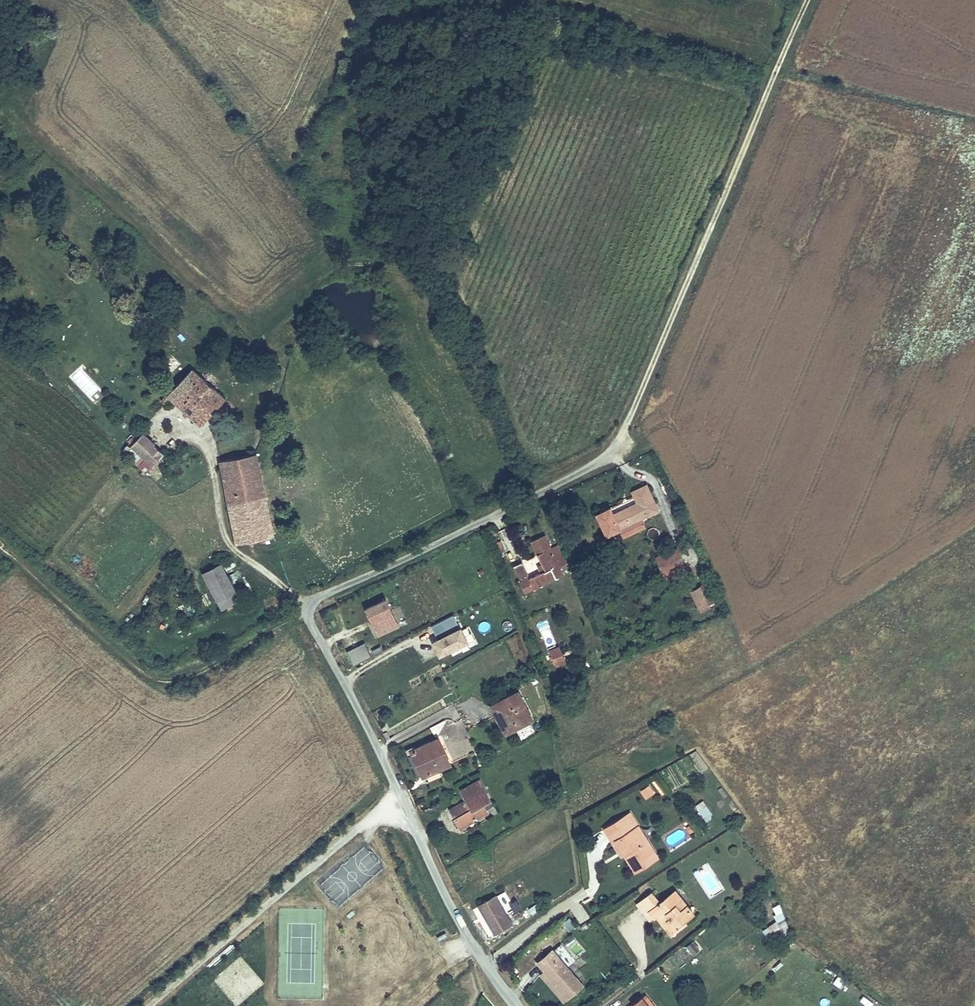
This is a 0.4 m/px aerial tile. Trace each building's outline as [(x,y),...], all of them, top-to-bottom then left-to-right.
[(227,399),(193,366),(161,401),(167,405),(172,400),(202,427),(227,399)] [(89,397),(98,387),(79,368),(70,378),(89,397)] [(132,444),(155,464),(166,454),(142,432),(137,438),(132,444)] [(122,447),(148,472),(155,464),(132,444),(137,438),(132,436),(122,447)] [(220,461),(233,526),(250,523),(254,541),(273,536),(258,453),(220,461)] [(614,505),(602,511),(611,532),(663,508),(651,482),(636,489),(641,500),(617,511),(614,505)] [(250,523),(233,526),(237,545),(254,541),(250,523)] [(508,537),(502,540),(506,550),(512,548),(508,537)] [(689,561),(682,545),(658,555),(663,570),(689,561)] [(573,576),(560,547),(545,553),(550,564),(552,571),(548,573),(538,577),(537,577),(542,589),(573,576)] [(535,571),(530,560),(523,562),(528,574),(535,571)] [(242,598),(221,565),(205,577),(227,609),(242,598)] [(528,574),(526,575),(533,592),(542,589),(537,577),(538,577),(535,571),(528,574)] [(84,580),(77,587),(84,595),(92,589),(84,580)] [(698,612),(710,606),(700,585),(688,591),(698,612)] [(363,609),(376,638),(398,628),(385,599),(363,609)] [(428,638),(438,659),(468,645),(454,615),(429,626),(433,635),(428,638)] [(541,631),(546,648),(555,645),(550,628),(541,631)] [(352,665),(370,659),(365,644),(347,651),(352,665)] [(558,646),(547,650),(555,668),(566,663),(558,646)] [(495,709),(523,694),(519,687),(491,701),(495,709)] [(534,713),(523,694),(495,709),(497,712),(502,709),(511,725),(534,713)] [(442,717),(427,725),(432,735),(442,717)] [(435,737),(410,749),(421,774),(424,773),(426,779),(439,773),(436,767),(447,763),(435,737)] [(455,817),(490,797),(479,778),(461,789),(467,798),(450,807),(455,817)] [(648,785),(638,792),(645,801),(655,794),(648,785)] [(492,801),(490,797),(455,817),(460,826),(490,809),(487,804),(492,801)] [(702,801),(694,807),(706,822),(713,816),(702,801)] [(605,827),(612,840),(617,837),(626,850),(636,868),(657,856),(645,836),(640,839),(633,827),(638,824),(631,811),(605,827)] [(645,836),(638,824),(633,827),(640,839),(645,836)] [(617,837),(612,840),(620,853),(626,850),(617,837)] [(632,901),(641,912),(646,907),(650,914),(653,911),(666,928),(676,921),(692,908),(673,886),(657,900),(647,888),(632,901)] [(512,920),(496,893),(479,902),(495,930),(512,920)] [(776,923),(761,928),(766,939),(789,930),(779,904),(770,908),(776,923)] [(646,907),(641,912),(646,918),(650,914),(646,907)] [(573,920),(566,910),(547,925),(555,935),(573,920)] [(681,926),(676,921),(666,928),(671,934),(681,926)] [(575,959),(585,952),(575,939),(566,946),(575,959)] [(691,957),(700,951),(694,942),(684,948),(691,957)] [(538,958),(544,965),(566,994),(580,982),(553,947),(538,958)] [(566,994),(544,965),(538,969),(560,998),(566,994)] [(646,1005),(649,1005),(652,1004),(642,992),(637,996),(646,1005)] [(637,996),(625,1005),(646,1005),(637,996)]
